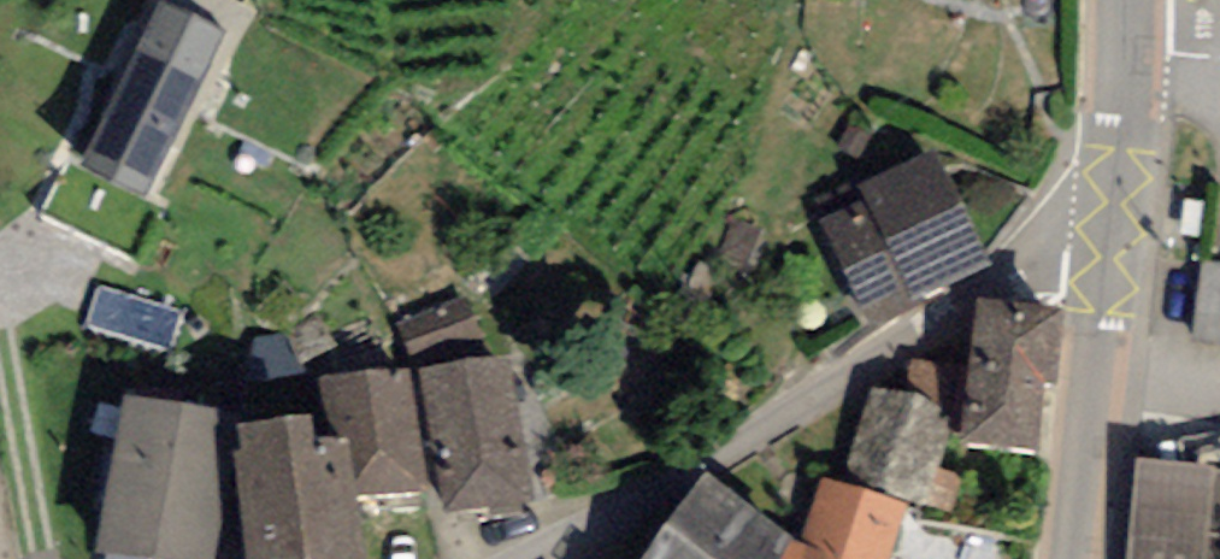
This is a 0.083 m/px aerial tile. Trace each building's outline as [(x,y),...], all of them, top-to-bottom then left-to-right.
[(219,41),(156,11),(76,179),(139,209),(219,41)] [(863,208),(820,227),(868,333),(991,278),(936,156),(856,192),(863,208)] [(1202,261),(1189,345),(1219,350),(1219,263),(1202,261)] [(1063,323),(973,314),(958,456),(1037,465),(1044,395),(1055,396),(1063,323)] [(506,368),(420,382),(445,528),(530,514),(506,368)] [(236,444),(250,558),(357,558),(351,509),(422,501),(408,373),(308,385),(313,435),(236,444)] [(706,486),(655,558),(892,558),(906,511),(924,515),(953,414),(871,393),(841,489),(821,484),(797,548),(706,486)] [(121,411),(100,558),(210,558),(229,426),(121,411)] [(1134,469),(1128,558),(1219,558),(1219,480),(1134,469)]
